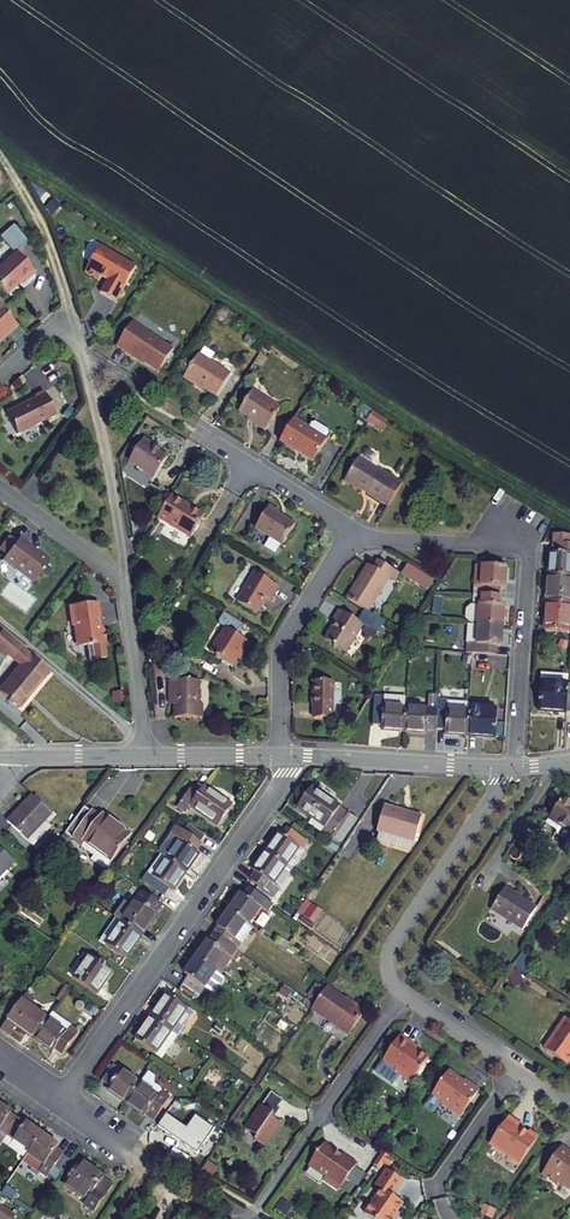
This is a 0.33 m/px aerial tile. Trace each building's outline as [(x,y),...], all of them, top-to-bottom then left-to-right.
[(24,244),(11,227),(0,236),(0,239),(12,254),(24,244)] [(136,269),(100,247),(84,273),(98,281),(100,277),(106,281),(99,293),(115,303),(136,269)] [(19,251),(0,266),(0,286),(6,294),(26,279),(28,281),(36,274),(19,251)] [(14,325),(0,306),(0,336),(14,325)] [(172,348),(130,321),(115,345),(134,358),(135,356),(157,370),(172,348)] [(197,355),(180,382),(192,389),(194,385),(214,399),(228,375),(197,355)] [(249,390),(237,410),(251,419),(249,423),(264,431),(278,408),(249,390)] [(30,398),(1,411),(11,433),(50,415),(39,391),(29,396),(30,398)] [(384,416),(370,408),(365,417),(379,426),(384,416)] [(292,418),(277,441),(311,462),(325,438),(324,437),(308,427),(292,418)] [(311,422),(308,427),(324,437),(327,432),(327,429),(314,422),(311,422)] [(141,435),(118,473),(145,489),(165,455),(149,446),(151,442),(141,435)] [(355,455),(341,477),(357,487),(359,484),(387,501),(400,479),(379,467),(378,470),(355,455)] [(172,492),(160,513),(192,532),(205,510),(172,492)] [(269,502),(255,526),(269,534),(263,544),(276,552),(294,522),(277,511),(279,508),(269,502)] [(8,551),(20,537),(12,531),(1,545),(8,551)] [(554,531),(553,551),(545,550),(544,563),(569,564),(569,543),(569,532),(554,531)] [(35,542),(23,533),(20,537),(8,551),(6,554),(11,558),(12,561),(17,566),(21,566),(36,578),(52,558),(41,550),(38,550),(32,545),(35,542)] [(366,559),(345,593),(365,606),(386,572),(391,575),(396,566),(376,554),(371,562),(366,559)] [(501,562),(468,561),(466,585),(496,586),(497,579),(501,578),(501,562)] [(569,586),(569,564),(544,563),(542,589),(569,591),(569,586)] [(427,593),(433,582),(406,567),(399,578),(427,593)] [(258,570),(238,601),(257,613),(268,596),(272,600),(281,585),(258,570)] [(495,598),(496,586),(466,585),(463,614),(499,616),(499,598),(495,598)] [(568,621),(569,591),(542,589),(540,619),(568,621)] [(101,603),(71,605),(73,624),(76,626),(77,643),(80,646),(107,644),(105,631),(102,627),(101,628),(100,619),(102,619),(101,603)] [(337,603),(331,614),(335,617),(325,634),(344,646),(361,618),(337,603)] [(229,627),(213,652),(237,667),(248,650),(251,652),(256,643),(241,634),(247,626),(227,614),(223,621),(224,624),(229,627)] [(497,638),(499,616),(463,614),(461,645),(472,646),(492,647),(493,638),(497,638)] [(19,642),(6,658),(22,669),(26,664),(39,674),(18,700),(37,715),(66,680),(19,642)] [(565,670),(538,668),(537,677),(565,679),(565,670)] [(206,678),(177,677),(177,689),(182,688),(182,715),(210,716),(210,703),(205,702),(206,678)] [(565,679),(537,677),(535,706),(564,707),(565,679)] [(330,679),(311,679),(310,717),(330,717),(330,679)] [(429,696),(406,694),(404,720),(429,721),(429,716),(436,716),(438,688),(439,681),(430,681),(429,696)] [(407,684),(376,682),(376,685),(374,712),(386,713),(385,719),(404,720),(406,694),(407,684)] [(449,689),(438,688),(436,716),(447,717),(447,722),(467,723),(469,697),(449,697),(449,689)] [(469,690),(449,689),(449,697),(469,697),(469,693),(469,690)] [(469,693),(469,697),(467,723),(495,725),(497,695),(469,693)] [(191,800),(219,820),(233,800),(205,780),(202,785),(195,780),(179,800),(187,805),(191,800)] [(321,828),(329,834),(345,812),(336,806),(339,803),(310,783),(296,804),(311,814),(307,820),(320,830),(321,828)] [(4,814),(25,834),(50,808),(29,788),(22,796),(25,798),(14,810),(11,807),(4,814)] [(569,837),(569,802),(564,798),(548,822),(569,837)] [(111,853),(130,827),(103,807),(101,811),(91,804),(72,831),(81,838),(85,833),(111,853)] [(368,831),(405,842),(412,815),(376,804),(368,831)] [(179,835),(166,853),(185,867),(198,849),(195,846),(200,838),(177,822),(172,829),(179,835)] [(276,830),(262,849),(284,864),(302,838),(286,826),(280,833),(276,830)] [(172,829),(159,848),(166,853),(179,835),(172,829)] [(38,849),(44,854),(57,837),(50,832),(38,849)] [(13,855),(0,842),(0,869),(13,855)] [(146,867),(153,872),(166,853),(159,848),(146,867)] [(249,879),(273,896),(279,889),(271,883),(284,864),(262,849),(249,868),(254,871),(249,879)] [(141,874),(164,891),(169,884),(172,886),(185,867),(166,853),(153,872),(146,867),(141,874)] [(484,906),(516,927),(531,904),(499,884),(484,906)] [(239,893),(228,908),(250,923),(260,908),(269,914),(274,907),(249,890),(245,896),(239,893)] [(121,915),(120,916),(141,931),(157,908),(137,893),(132,900),(121,915)] [(115,911),(121,915),(132,900),(126,896),(115,911)] [(296,910),(312,922),(322,909),(306,897),(296,910)] [(221,927),(215,934),(238,950),(255,926),(250,923),(228,908),(217,924),(221,927)] [(103,938),(125,953),(141,931),(120,916),(103,938)] [(207,939),(196,955),(217,970),(223,974),(234,958),(237,960),(242,953),(238,950),(215,934),(210,941),(207,939)] [(94,990),(111,967),(87,950),(70,973),(94,990)] [(184,982),(200,995),(217,970),(196,955),(184,971),(189,975),(184,982)] [(350,1001),(324,983),(311,1001),(309,1005),(346,1030),(362,1007),(351,999),(350,1001)] [(18,996),(27,1002),(31,995),(23,989),(18,996)] [(3,1012),(14,996),(6,990),(0,998),(0,1009),(3,1012)] [(164,991),(148,1014),(169,1028),(175,1032),(190,1010),(164,991)] [(12,1022),(31,1036),(45,1016),(27,1002),(18,996),(17,998),(4,1016),(12,1022)] [(565,1011),(555,1025),(557,1026),(545,1042),(566,1057),(569,1051),(569,1015),(565,1011)] [(133,1035),(153,1050),(159,1042),(169,1028),(148,1014),(133,1035)] [(5,1031),(12,1022),(4,1016),(0,1022),(0,1027),(5,1031)] [(52,1046),(59,1051),(75,1028),(67,1022),(63,1028),(45,1016),(31,1036),(49,1049),(52,1046)] [(175,1032),(169,1028),(159,1042),(166,1046),(175,1033),(175,1032)] [(411,1038),(397,1028),(380,1052),(393,1062),(391,1063),(408,1075),(425,1051),(416,1044),(410,1040),(411,1038)] [(103,1085),(122,1099),(136,1079),(109,1059),(96,1077),(105,1083),(103,1085)] [(455,1069),(447,1063),(429,1088),(439,1095),(438,1096),(457,1110),(477,1083),(463,1073),(461,1076),(457,1073),(455,1069)] [(142,1109),(150,1114),(164,1094),(156,1089),(154,1092),(136,1079),(122,1099),(140,1111),(142,1109)] [(269,1085),(260,1099),(271,1107),(269,1110),(272,1111),(278,1102),(276,1100),(281,1093),(269,1085)] [(260,1099),(243,1122),(255,1131),(253,1134),(263,1140),(279,1116),(272,1111),(269,1110),(271,1107),(260,1099)] [(3,1130),(14,1115),(5,1109),(8,1107),(0,1101),(0,1135),(3,1130)] [(520,1117),(506,1107),(494,1124),(497,1126),(490,1136),(516,1155),(535,1128),(526,1122),(524,1124),(518,1120),(520,1117)] [(162,1108),(153,1120),(193,1147),(210,1122),(191,1109),(182,1122),(162,1108)] [(3,1130),(27,1147),(40,1129),(22,1116),(20,1120),(14,1115),(3,1130)] [(490,1136),(497,1126),(494,1124),(487,1134),(490,1136)] [(38,1166),(45,1171),(61,1149),(53,1143),(56,1139),(40,1129),(27,1147),(26,1149),(42,1161),(38,1166)] [(350,1159),(352,1156),(337,1146),(336,1147),(335,1149),(329,1145),(329,1143),(319,1136),(304,1158),(320,1169),(318,1173),(334,1183),(342,1170),(350,1159)] [(558,1137),(539,1165),(554,1175),(556,1172),(569,1181),(569,1180),(569,1149),(568,1148),(569,1145),(558,1137)] [(384,1158),(388,1151),(377,1144),(368,1156),(375,1161),(377,1157),(384,1157),(384,1158)] [(81,1198),(90,1204),(108,1177),(100,1172),(100,1170),(77,1154),(61,1177),(84,1194),(81,1198)] [(362,1166),(350,1159),(342,1170),(354,1178),(362,1166)] [(385,1164),(374,1180),(379,1184),(362,1208),(379,1218),(390,1218),(394,1213),(391,1212),(395,1207),(401,1198),(391,1191),(402,1175),(385,1164)] [(285,1213),(292,1204),(281,1197),(275,1206),(285,1213)] [(16,1211),(0,1202),(0,1218),(12,1218),(16,1211)] [(483,1204),(480,1211),(491,1216),(494,1208),(483,1204)]
